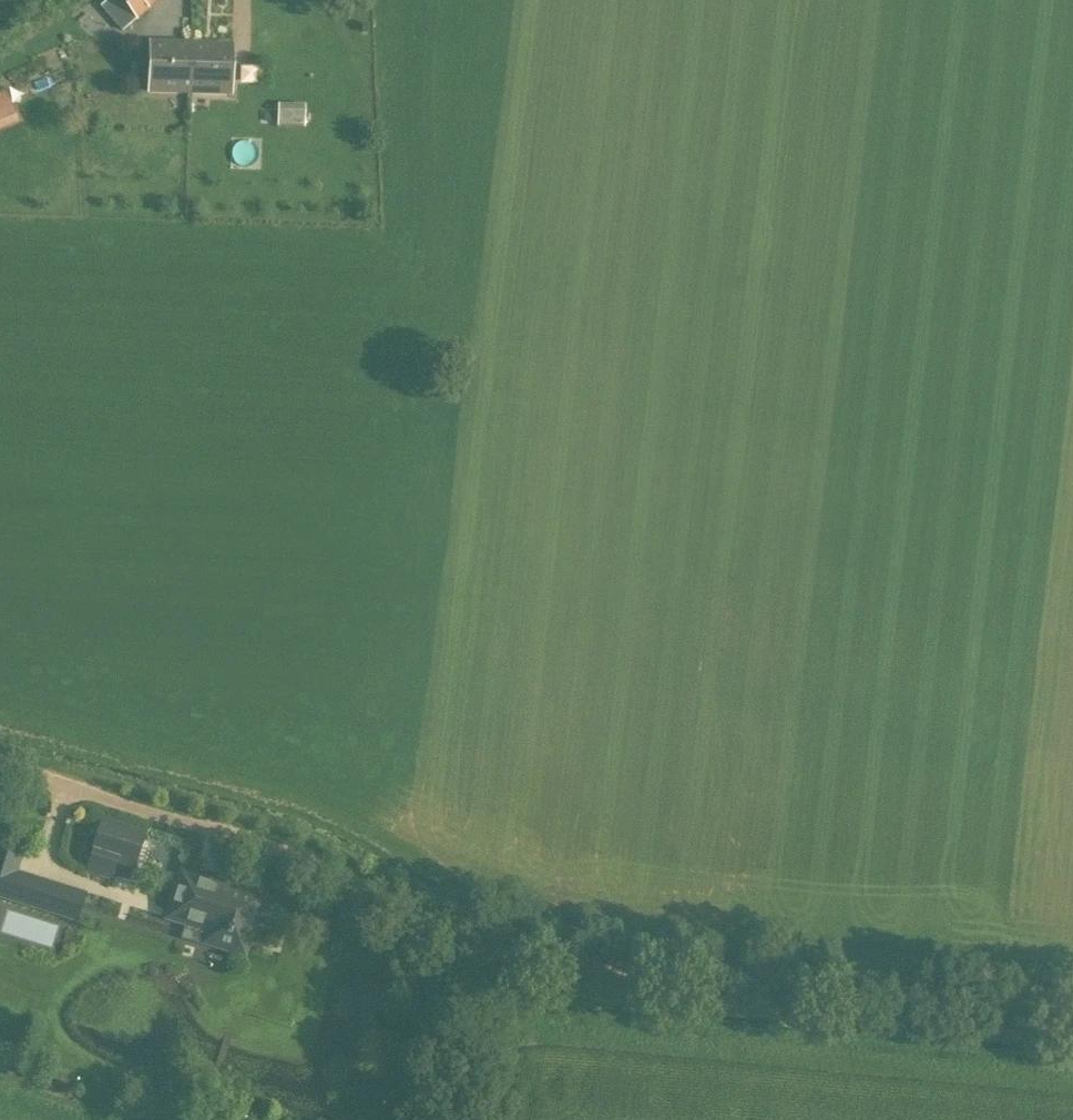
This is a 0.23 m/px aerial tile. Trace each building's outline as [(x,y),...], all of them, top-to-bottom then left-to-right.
[(157,0),(120,0),(136,19),(157,0)] [(189,93),(191,44),(150,43),(148,92),(189,93)] [(232,46),(191,44),(189,93),(230,94),(232,46)] [(13,115),(9,93),(0,95),(0,118),(13,115)] [(305,125),(305,102),(277,101),(277,125),(305,125)] [(135,871),(147,832),(102,820),(85,872),(112,880),(117,865),(135,871)] [(8,902),(18,871),(23,855),(0,848),(0,899),(8,902)] [(184,873),(172,917),(213,928),(210,940),(249,950),(264,894),(184,873)]
